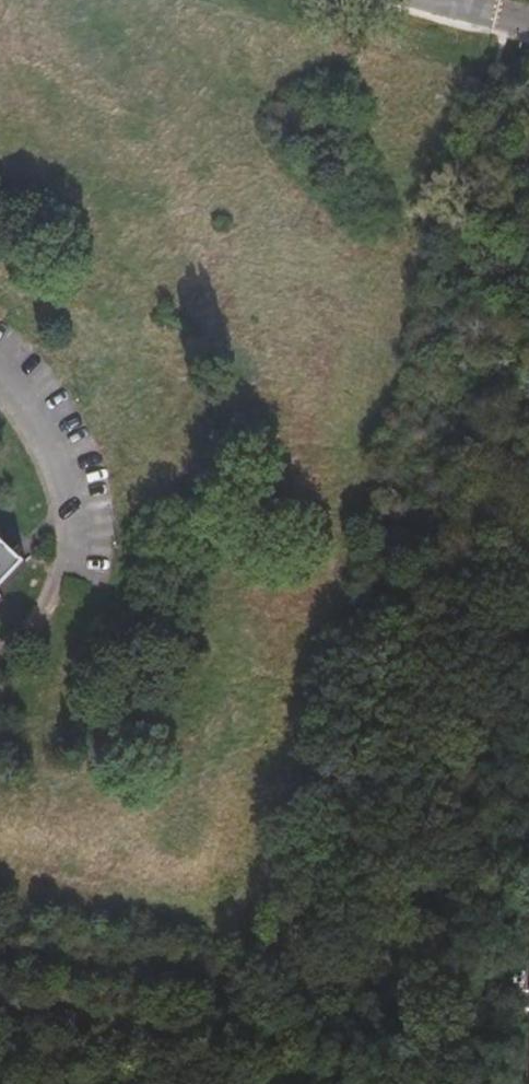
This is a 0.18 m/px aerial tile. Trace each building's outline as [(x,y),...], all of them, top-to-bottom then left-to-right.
[(0,544),(0,584),(19,563),(0,544)]
